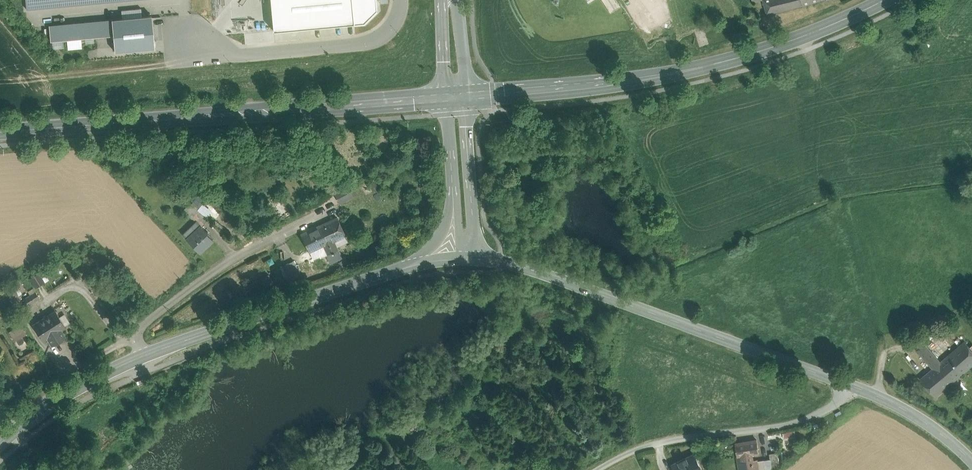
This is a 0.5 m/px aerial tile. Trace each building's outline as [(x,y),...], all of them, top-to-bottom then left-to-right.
[(33,0),(26,0),(26,9),(34,9),(33,0)] [(273,30),(364,22),(377,9),(376,0),(270,0),(273,30)] [(620,6),(617,0),(602,0),(610,12),(620,6)] [(767,13),(803,5),(802,0),(763,0),(767,13)] [(113,35),(115,51),(155,47),(152,16),(112,19),(113,35)] [(113,35),(112,19),(105,20),(106,36),(113,35)] [(106,36),(105,20),(98,21),(99,37),(106,36)] [(92,37),(91,21),(84,22),(85,38),(92,37)] [(91,21),(92,37),(99,37),(98,21),(91,21)] [(77,23),(79,39),(85,38),(84,22),(77,23)] [(63,24),(64,40),(71,39),(70,23),(63,24)] [(79,39),(77,23),(70,23),(71,39),(79,39)] [(49,25),(51,41),(57,41),(56,24),(49,25)] [(64,40),(63,24),(56,24),(57,41),(64,40)] [(325,157),(320,163),(328,169),(333,163),(325,157)] [(347,184),(333,191),(340,203),(353,196),(347,184)] [(200,194),(191,204),(198,210),(204,203),(207,199),(200,194)] [(191,204),(190,203),(183,210),(193,219),(194,217),(196,220),(201,225),(201,226),(208,219),(207,218),(198,210),(191,204)] [(213,210),(204,203),(198,210),(207,218),(213,210)] [(337,218),(320,226),(328,242),(333,240),(345,234),(337,218)] [(201,225),(196,220),(182,234),(199,252),(212,239),(206,233),(207,232),(201,226),(201,225)] [(320,226),(302,234),(310,250),(323,244),(328,242),(320,226)] [(333,240),(328,242),(332,251),(337,249),(333,240)] [(328,242),(323,244),(326,251),(327,254),(332,251),(328,242)] [(337,249),(332,251),(335,257),(336,260),(341,258),(337,249)] [(332,251),(327,254),(326,251),(324,252),(328,260),(335,257),(332,251)] [(294,260),(280,266),(287,281),(300,274),(294,260)] [(12,283),(5,287),(15,304),(22,300),(12,283)] [(36,292),(30,295),(34,301),(39,298),(36,292)] [(30,295),(25,299),(28,304),(34,301),(30,295)] [(65,326),(56,311),(44,318),(59,341),(65,337),(60,329),(65,326)] [(44,318),(33,325),(43,340),(48,337),(53,345),(59,341),(44,318)] [(22,324),(9,330),(13,341),(26,335),(22,324)] [(947,356),(962,374),(971,366),(971,349),(965,341),(947,356)] [(925,343),(917,350),(933,368),(934,367),(942,361),(938,356),(936,357),(925,343)] [(962,374),(947,356),(942,361),(934,367),(950,385),(962,374)] [(950,385),(934,367),(933,368),(921,378),(936,396),(950,385)] [(757,440),(736,443),(738,457),(751,455),(759,453),(757,440)] [(778,452),(770,454),(771,459),(772,468),(780,466),(778,452)] [(674,464),(673,463),(676,469),(701,469),(693,453),(693,455),(674,464)] [(738,457),(740,469),(759,469),(757,461),(752,462),(751,455),(738,457)] [(757,461),(759,469),(766,469),(765,460),(757,461)]
